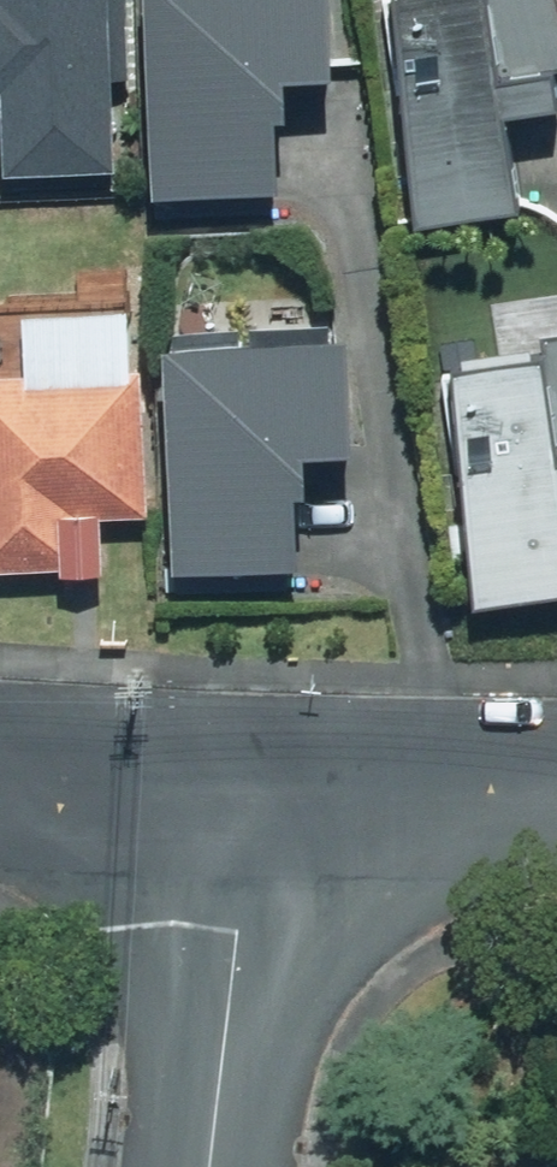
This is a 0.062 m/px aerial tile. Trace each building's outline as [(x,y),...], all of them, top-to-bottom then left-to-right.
[(3,173),(117,168),(110,0),(0,0),(0,92),(3,173)] [(154,198),(276,192),(272,123),(284,122),(282,81),(331,79),(327,0),(144,0),(154,198)] [(413,227),(521,217),(511,121),(556,117),(556,0),(391,0),(413,227)] [(495,301),(501,350),(442,358),(475,611),(556,601),(556,293),(495,301)] [(0,374),(0,571),(59,568),(59,577),(103,575),(100,520),(147,517),(140,368),(128,368),(125,310),(20,315),(23,373),(0,374)] [(174,351),(163,351),(173,573),(296,567),(293,498),(304,497),(302,458),(351,456),(345,342),(330,343),(329,329),(247,332),(247,347),(239,347),(238,333),(173,336),(174,351)]
